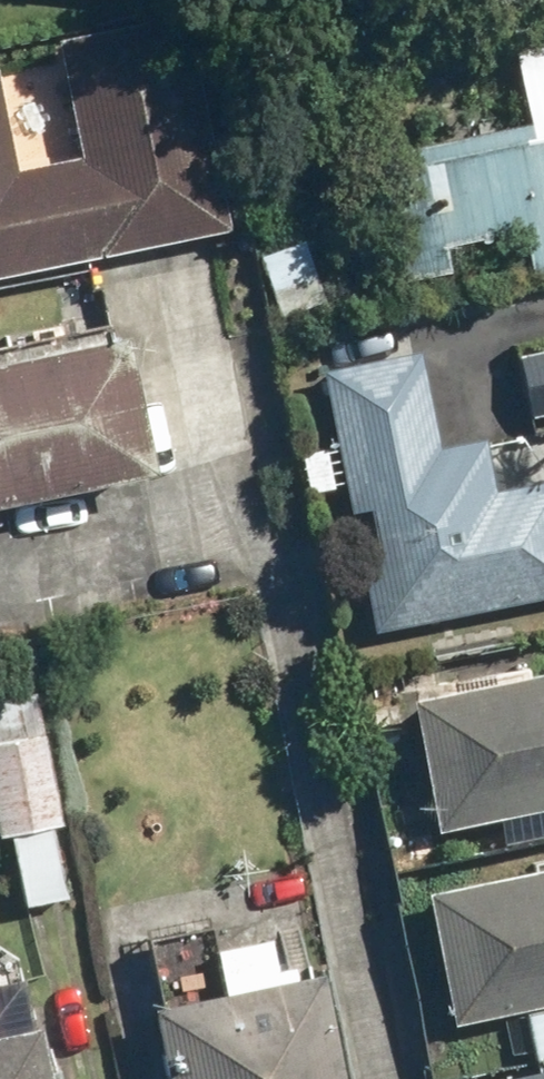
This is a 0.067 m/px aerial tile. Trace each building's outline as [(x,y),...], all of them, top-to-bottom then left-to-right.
[(226,229),(180,14),(57,40),(81,155),(15,169),(0,101),(0,277),(226,229)] [(390,285),(448,273),(443,248),(520,231),(530,278),(543,275),(543,50),(509,58),(522,121),(362,155),(390,285)] [(147,473),(116,332),(0,357),(0,505),(147,473)] [(530,418),(543,415),(543,348),(517,353),(530,418)] [(373,633),(543,599),(543,479),(493,489),(483,439),(437,447),(418,350),(321,369),(373,633)] [(433,830),(543,807),(543,670),(405,699),(433,830)] [(27,907),(73,897),(58,829),(67,827),(38,692),(0,701),(0,839),(12,836),(27,907)] [(447,1024),(543,1004),(543,867),(419,893),(447,1024)] [(21,970),(0,975),(0,1078),(45,1078),(21,970)] [(160,1078),(337,1078),(315,972),(145,1006),(160,1078)]
